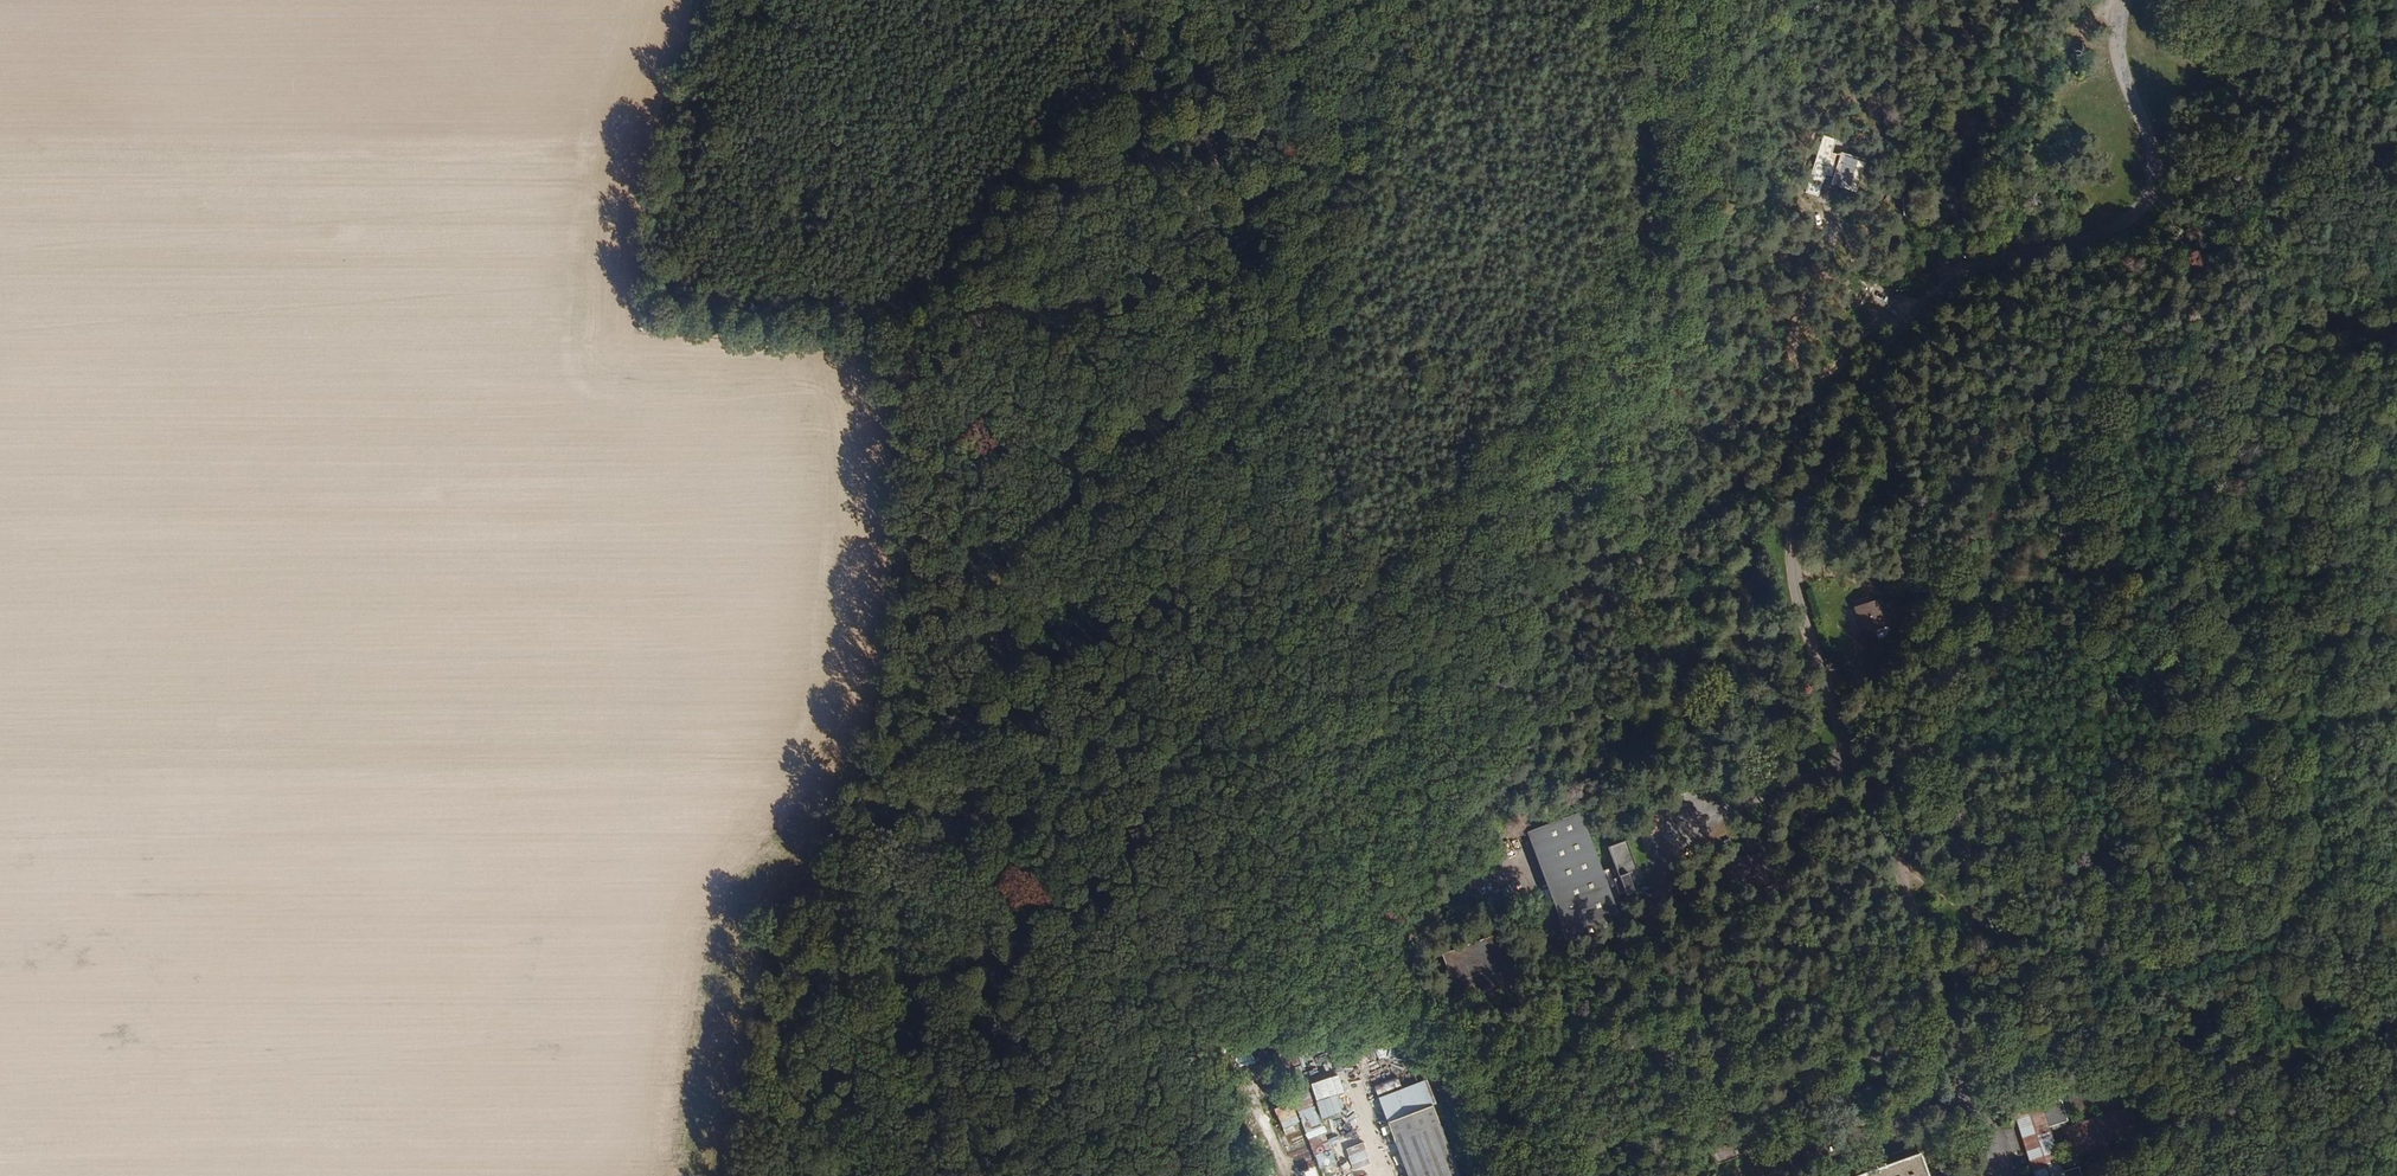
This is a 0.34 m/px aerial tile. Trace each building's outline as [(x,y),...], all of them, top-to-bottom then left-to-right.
[(1820,135),(1806,192),(1820,196),(1823,182),(1854,190),(1862,158),(1832,151),(1835,139),(1820,135)] [(1851,604),(1859,634),(1889,626),(1881,596),(1851,604)] [(1877,629),(1879,638),(1891,635),(1890,627),(1877,629)] [(1635,888),(1650,883),(1634,836),(1599,848),(1586,809),(1526,830),(1571,959),(1629,939),(1614,895),(1622,893),(1625,901),(1638,897),(1635,888)] [(1484,937),(1438,952),(1453,997),(1499,981),(1484,937)] [(1374,1048),(1373,1059),(1388,1059),(1388,1048),(1374,1048)] [(1295,1053),(1278,1060),(1285,1078),(1302,1071),(1295,1053)] [(1322,1096),(1330,1094),(1326,1077),(1318,1079),(1322,1096)] [(1300,1086),(1289,1090),(1321,1172),(1331,1168),(1300,1086)] [(1381,1106),(1408,1175),(1459,1175),(1427,1088),(1381,1106)] [(1937,1139),(1861,1165),(1864,1175),(1934,1175),(1948,1171),(1937,1139)] [(1728,1142),(1706,1149),(1710,1163),(1732,1157),(1728,1142)]
